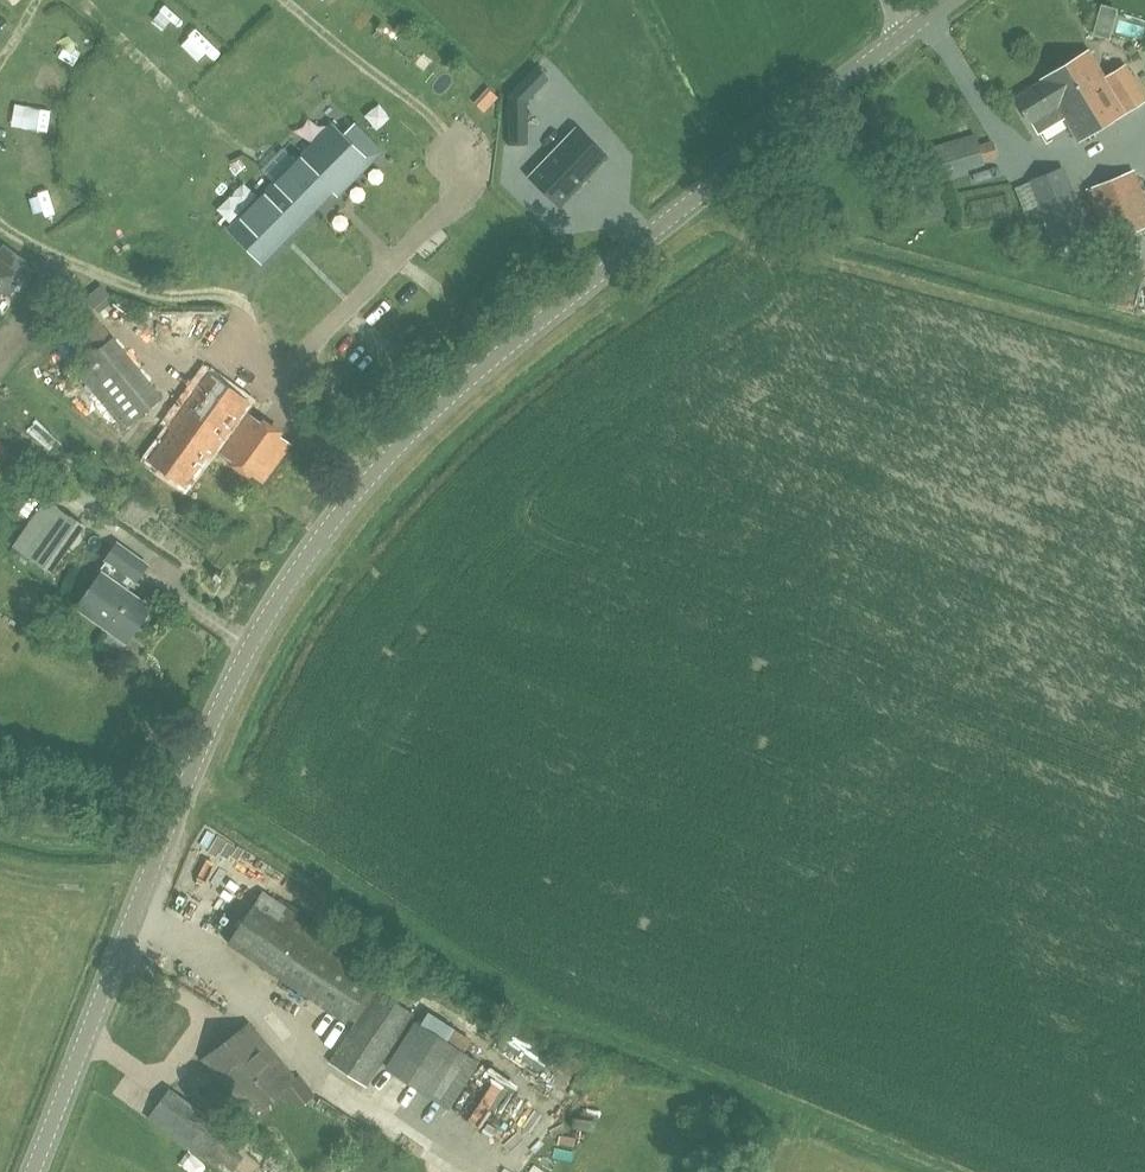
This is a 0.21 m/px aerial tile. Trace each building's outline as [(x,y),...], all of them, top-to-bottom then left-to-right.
[(1102,128),(1144,103),(1144,98),(1126,66),(1106,78),(1100,69),(1101,69),(1090,50),(1065,65),(1102,128)] [(1102,128),(1065,65),(1040,80),(1041,82),(1015,98),(1031,124),(1032,124),(1038,135),(1054,125),(1048,114),(1058,108),(1078,142),(1102,128)] [(514,88),(508,94),(509,145),(528,145),(528,102),(528,101),(550,79),(536,66),(514,88)] [(333,124),(229,229),(262,262),(333,191),(339,196),(384,151),(356,123),(344,135),(333,124)] [(577,132),(560,149),(557,147),(528,177),(560,208),(607,160),(577,132)] [(983,163),(975,135),(911,154),(920,182),(983,163)] [(1057,250),(1093,236),(1067,169),(1030,181),(1057,250)] [(1144,221),(1144,199),(1135,172),(1089,191),(1107,238),(1144,221)] [(27,260),(4,244),(0,249),(0,298),(27,260)] [(67,338),(87,361),(80,368),(127,426),(164,396),(117,337),(116,338),(80,294),(61,309),(77,331),(67,338)] [(215,450),(249,402),(208,372),(169,426),(172,428),(149,460),(185,486),(212,448),(215,450)] [(292,444),(249,412),(220,452),(263,483),(292,444)] [(77,542),(91,522),(79,514),(65,534),(77,542)] [(136,580),(147,565),(118,544),(107,559),(115,565),(106,576),(102,574),(78,608),(110,630),(113,626),(129,637),(150,608),(124,589),(132,577),(136,580)] [(382,971),(264,891),(229,943),(347,1022),(382,971)] [(414,1014),(380,991),(327,1070),(361,1093),(414,1014)] [(342,1045),(349,1027),(337,1022),(331,1040),(342,1045)] [(451,1110),(480,1063),(415,1022),(386,1068),(451,1110)] [(252,1116),(296,1080),(250,1024),(206,1060),(252,1116)] [(206,1158),(226,1128),(170,1089),(148,1119),(206,1158)]
